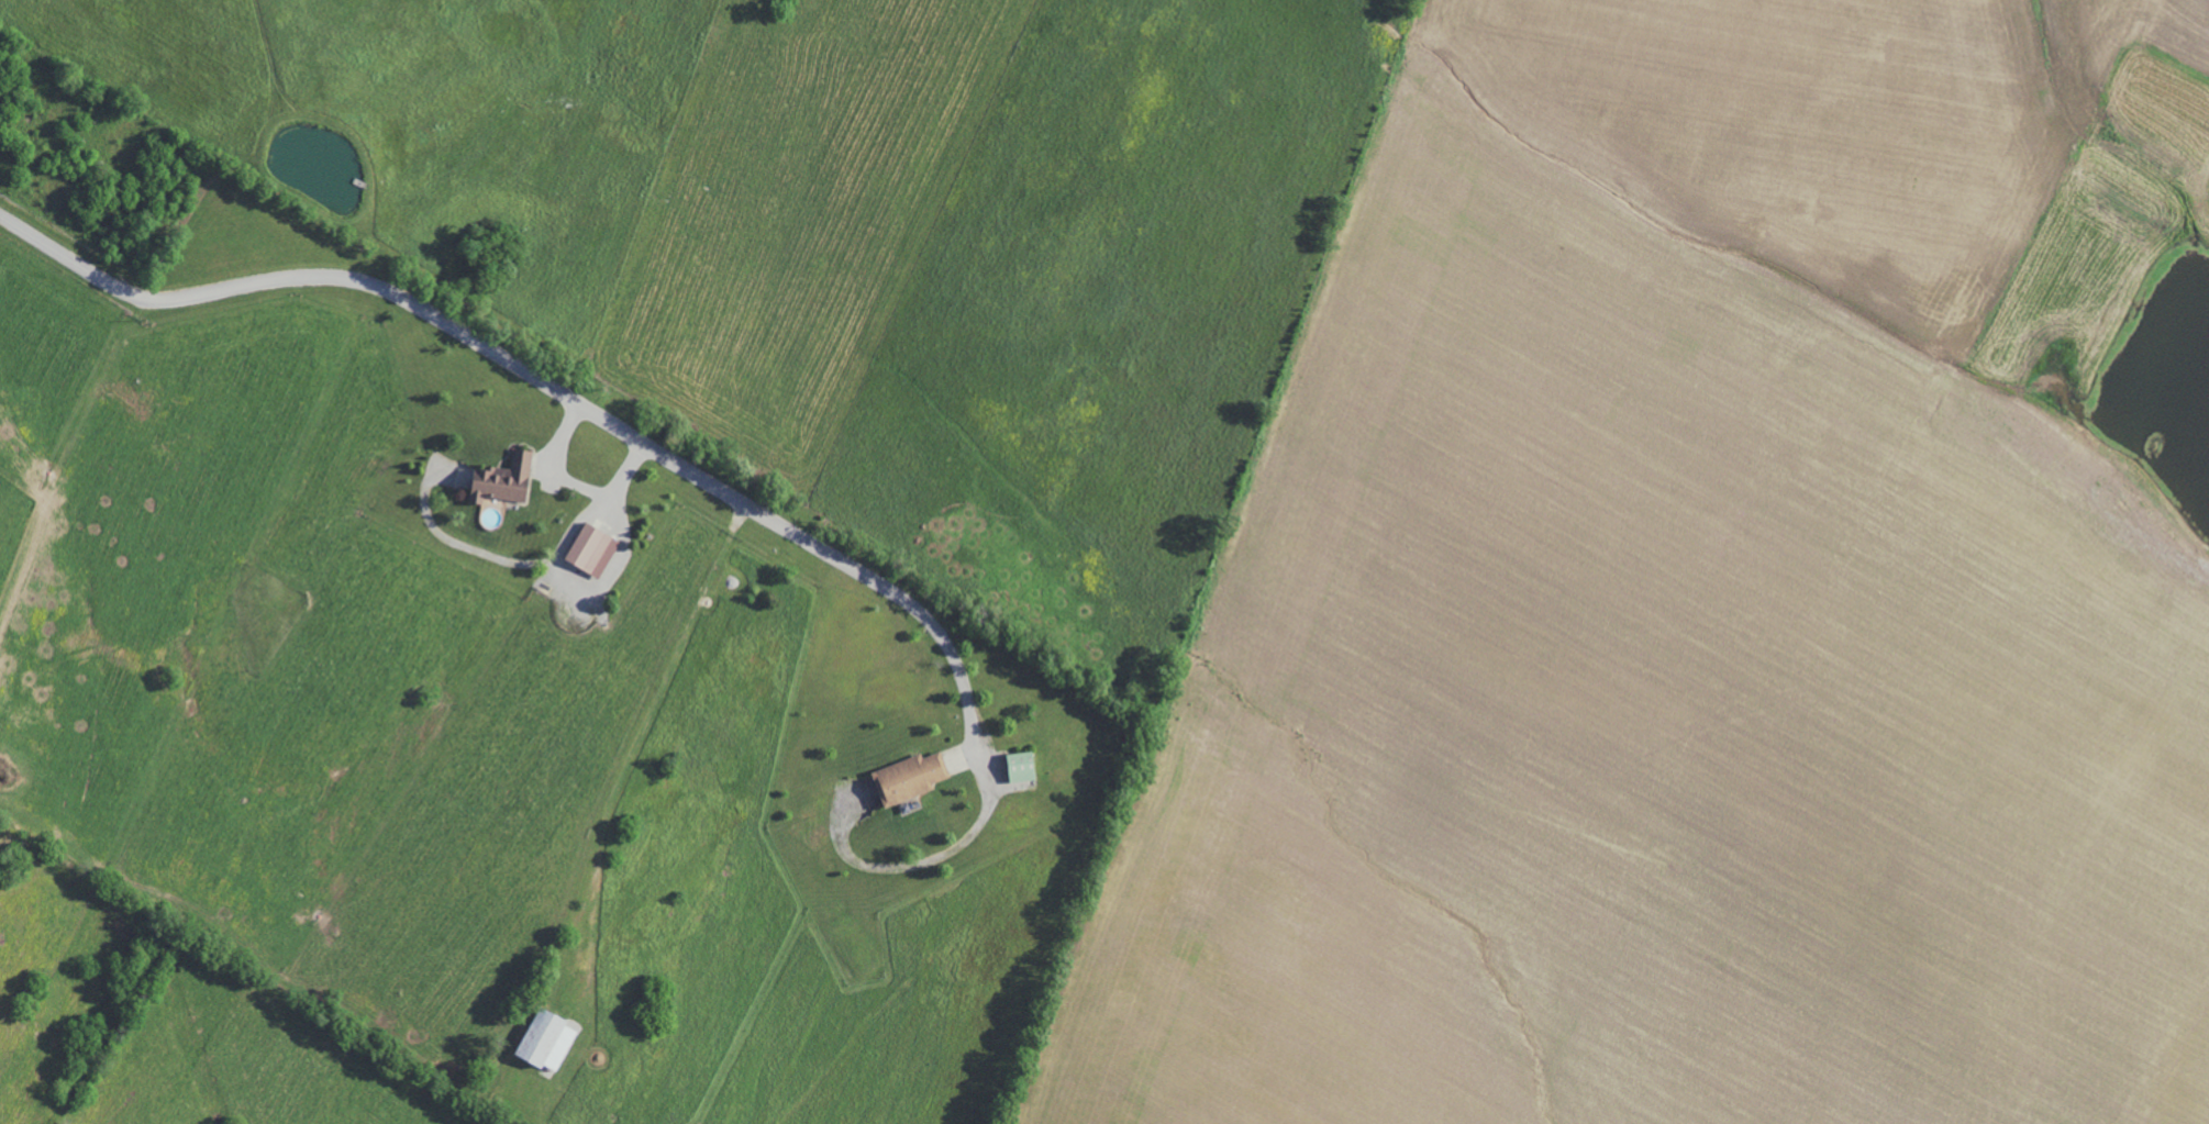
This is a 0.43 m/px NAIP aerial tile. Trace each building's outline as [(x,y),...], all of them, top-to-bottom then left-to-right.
[(530,451),(512,449),(510,471),(471,468),(468,503),(481,504),(482,497),(526,501),(530,451)] [(620,542),(585,522),(564,559),(598,579),(620,542)] [(870,772),(882,808),(934,790),(932,784),(949,777),(940,752),(922,758),(921,754),(870,772)] [(1005,755),(1009,784),(1035,781),(1032,752),(1005,755)] [(565,1021),(538,1008),(514,1057),(541,1070),(565,1021)]
